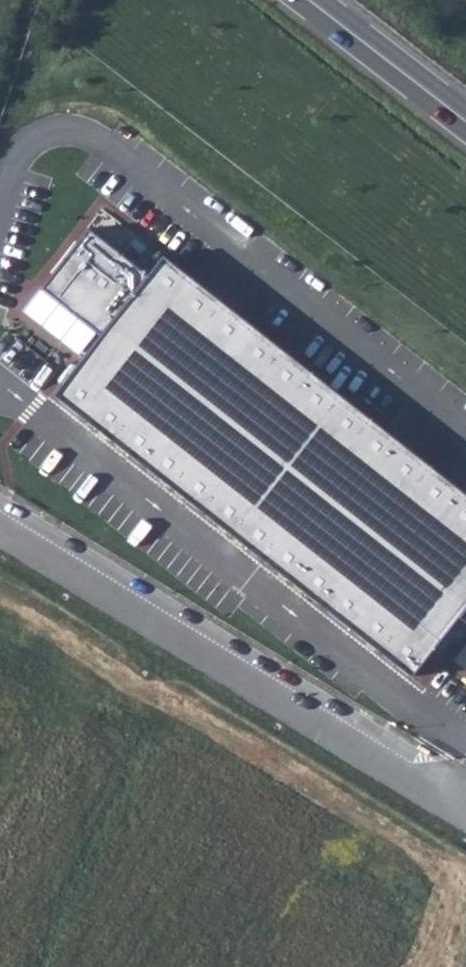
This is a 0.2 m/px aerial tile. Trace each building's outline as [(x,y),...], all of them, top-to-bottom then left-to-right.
[(145,247),(133,264),(87,228),(40,287),(100,334),(52,394),(410,676),(429,652),(438,659),(454,640),(458,643),(465,632),(465,495),(162,255),(159,258),(145,247)]
